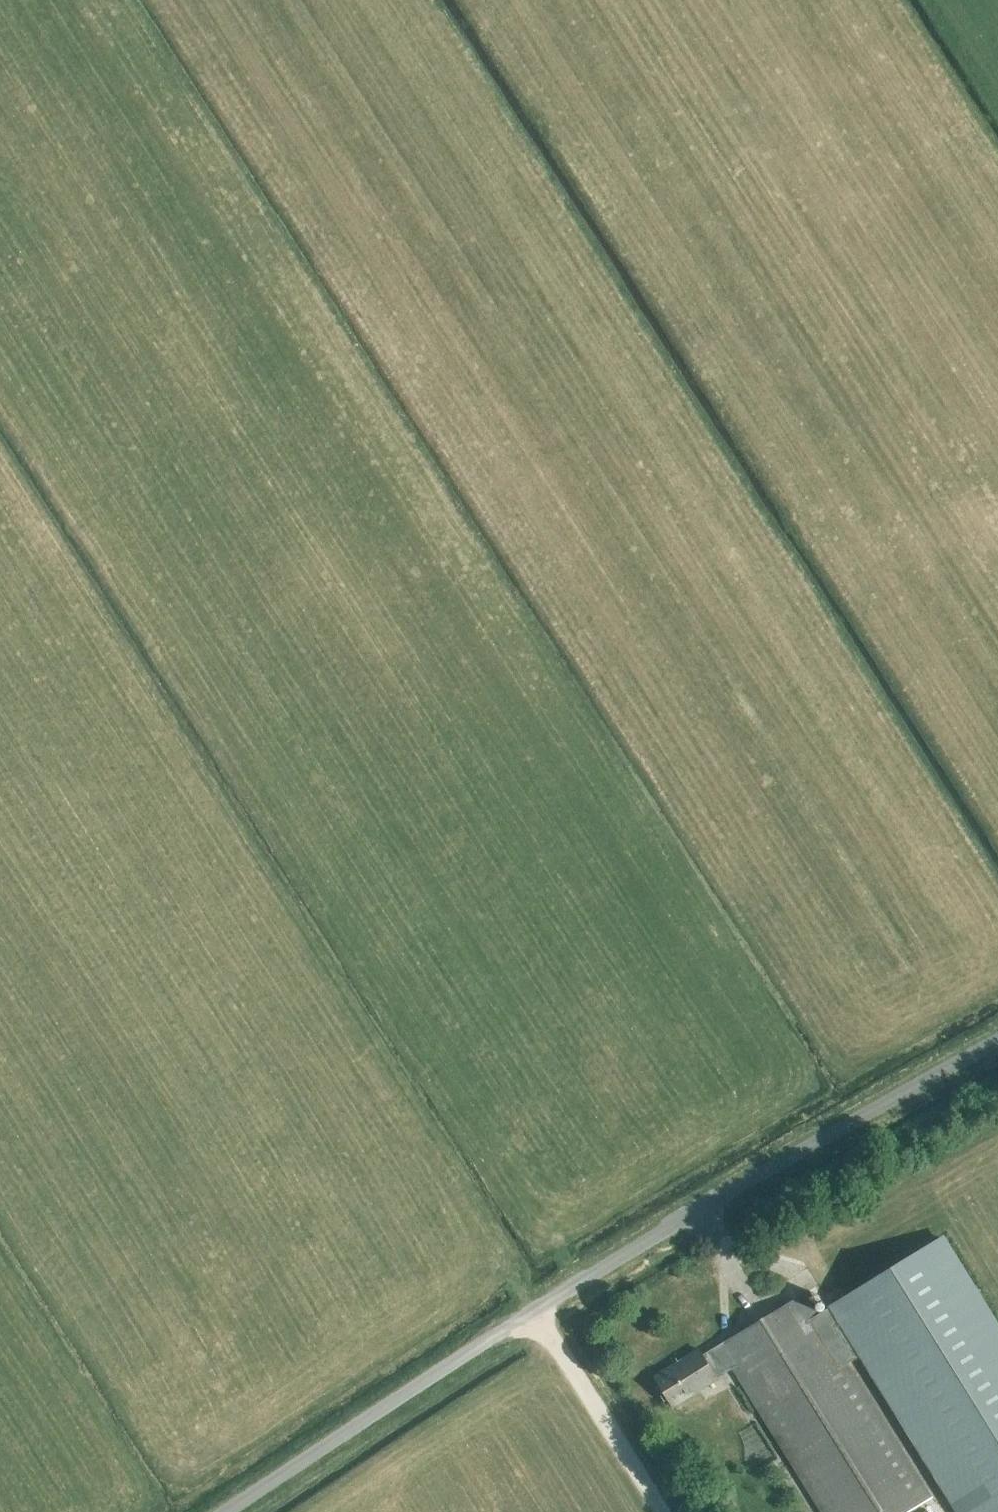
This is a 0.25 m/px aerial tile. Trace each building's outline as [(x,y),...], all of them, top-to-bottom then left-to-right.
[(819,1502),(825,1511),(912,1511),(934,1499),(838,1348),(852,1339),(961,1511),(997,1511),(997,1331),(939,1238),(818,1315),(805,1295),(705,1359),(701,1353),(657,1381),(674,1408),(735,1370),(819,1502)]
